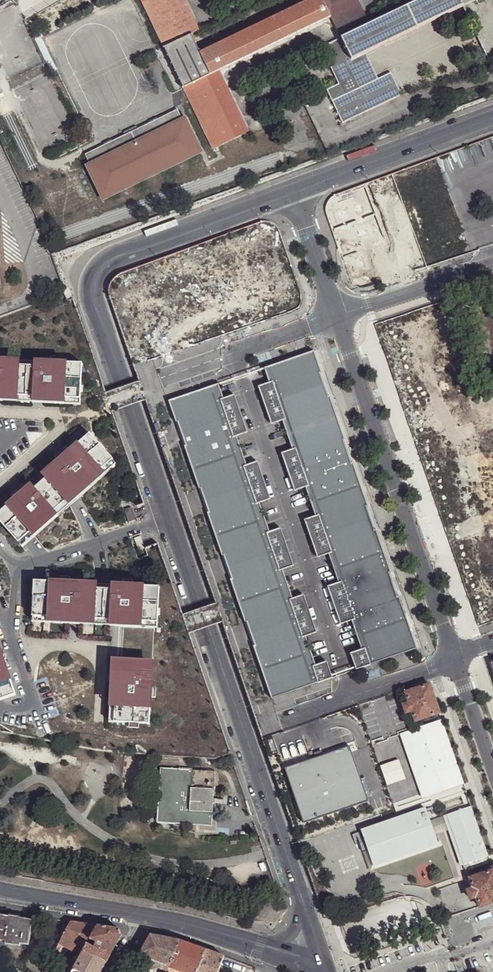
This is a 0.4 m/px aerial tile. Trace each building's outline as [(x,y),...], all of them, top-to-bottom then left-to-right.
[(185,0),(142,0),(165,46),(189,34),(199,30),(185,0)] [(199,53),(207,69),(210,75),(218,71),(331,16),(330,15),(323,0),(306,0),(199,53)] [(330,15),(334,13),(345,37),(365,28),(353,4),(359,1),(358,0),(323,0),(330,15)] [(461,0),(421,0),(370,24),(365,28),(345,37),(341,38),(352,61),(364,54),(463,8),(464,7),(461,0)] [(488,0),(461,0),(464,7),(463,8),(490,61),(492,60),(492,10),(488,0)] [(365,28),(370,24),(359,1),(353,4),(365,28)] [(331,16),(341,38),(345,37),(334,13),(330,15),(331,16)] [(199,53),(189,34),(165,46),(184,88),(187,86),(195,82),(200,79),(199,73),(207,69),(199,53)] [(361,87),(352,61),(341,38),(320,49),(338,88),(327,94),(342,124),(400,96),(390,74),(376,80),(361,87)] [(376,80),(364,54),(352,61),(361,87),(376,80)] [(210,75),(207,69),(199,73),(200,79),(210,75)] [(187,86),(184,88),(214,150),(248,135),(218,71),(210,75),(200,79),(195,82),(187,86)] [(87,154),(93,166),(183,123),(177,110),(87,154)] [(183,123),(93,166),(108,198),(198,154),(183,123)] [(314,351),(265,369),(269,384),(254,389),(267,426),(282,421),(292,449),(277,455),(290,492),(305,487),(315,516),(300,521),(313,559),(328,553),(338,582),(323,588),(336,625),(351,620),(361,649),(346,654),(353,672),(417,649),(314,351)] [(2,395),(18,396),(34,397),(47,398),(68,399),(81,399),(83,364),(56,363),(46,362),(41,362),(41,367),(20,366),(0,365),(0,395),(2,395)] [(219,384),(169,402),(272,699),(337,677),(331,659),(316,664),(306,636),(321,631),(308,593),(293,598),(283,569),(298,564),(285,526),(270,532),(260,503),(275,497),(262,460),(247,465),(237,437),(252,431),(239,394),(224,399),(219,384)] [(93,437),(90,434),(71,451),(59,461),(62,465),(47,479),(31,493),(27,489),(15,499),(0,513),(0,521),(19,543),(31,532),(55,512),(67,501),(78,491),(102,471),(114,461),(105,451),(103,448),(99,443),(93,437)] [(59,461),(71,451),(68,447),(56,458),(59,461)] [(114,461),(102,471),(105,475),(117,465),(114,461)] [(102,471),(78,491),(82,495),(105,475),(102,471)] [(12,496),(15,499),(27,489),(24,485),(12,496)] [(78,491),(67,501),(70,506),(82,495),(78,491)] [(67,501),(55,512),(59,516),(70,506),(67,501)] [(134,521),(129,508),(124,511),(122,511),(127,523),(134,521)] [(55,512),(31,532),(35,537),(59,516),(55,512)] [(31,532),(19,543),(23,547),(35,537),(31,532)] [(138,551),(144,548),(140,537),(133,539),(138,551)] [(62,582),(35,581),(33,616),(46,617),(71,618),(80,619),(96,620),(112,620),(125,621),(146,622),(159,623),(161,588),(134,586),(124,586),(119,585),(119,591),(77,589),(77,583),(71,583),(62,582)] [(16,695),(8,671),(4,661),(0,648),(0,701),(16,695)] [(4,661),(8,671),(13,669),(9,659),(4,661)] [(147,682),(148,661),(118,659),(117,676),(115,707),(115,722),(130,723),(140,724),(150,724),(151,697),(152,688),(152,682),(147,682)] [(408,703),(403,705),(406,713),(412,712),(415,721),(439,713),(429,685),(405,693),(408,703)] [(399,695),(403,705),(408,703),(405,693),(399,695)] [(442,719),(401,733),(422,795),(463,781),(442,719)] [(346,747),(281,770),(300,823),(365,801),(346,747)] [(398,761),(380,767),(386,784),(404,777),(398,761)] [(214,771),(164,768),(162,804),(157,804),(156,823),(193,826),(193,822),(211,823),(214,771)] [(426,807),(361,829),(374,866),(438,844),(426,807)] [(472,807),(449,814),(464,865),(489,858),(472,807)] [(480,909),(492,904),(492,872),(470,880),(472,887),(466,890),(469,901),(477,898),(480,909)] [(4,942),(4,944),(19,947),(19,945),(27,946),(31,921),(0,915),(0,941),(4,942)] [(71,922),(62,938),(78,947),(84,950),(97,926),(71,922)] [(83,952),(105,963),(121,935),(119,930),(97,926),(84,950),(83,952)] [(150,935),(134,965),(141,968),(142,963),(160,970),(162,964),(169,967),(179,941),(150,935)] [(62,938),(58,945),(75,953),(78,947),(62,938)] [(205,950),(179,941),(169,967),(167,971),(197,971),(205,950)] [(75,953),(81,956),(83,952),(84,950),(78,947),(75,953)] [(223,957),(205,950),(197,971),(218,971),(223,957)] [(77,971),(101,971),(105,963),(83,952),(81,956),(73,970),(77,971)]
